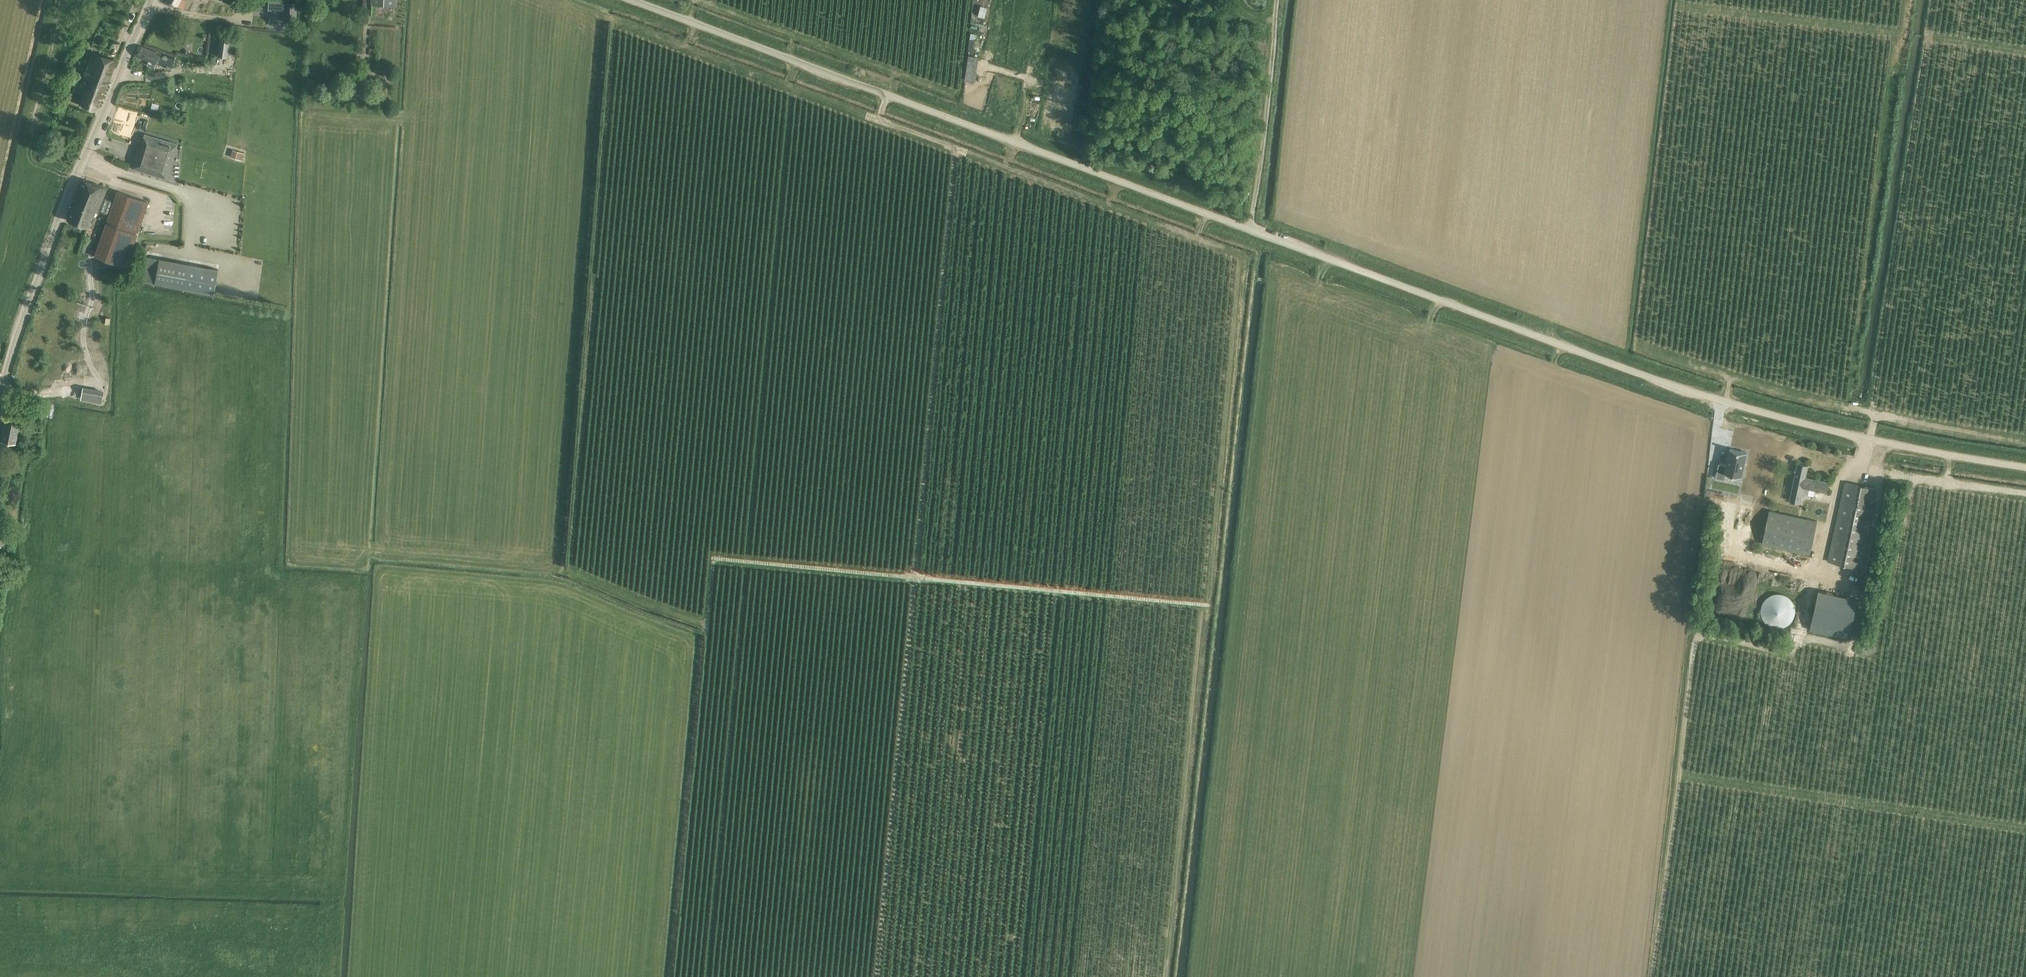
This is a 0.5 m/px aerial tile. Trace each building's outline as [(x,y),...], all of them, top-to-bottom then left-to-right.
[(284,11),(283,22),(297,23),(297,2),(284,1),(284,11)] [(977,16),(984,17),(986,7),(979,5),(977,16)] [(229,56),(232,38),(222,36),(220,55),(229,56)] [(139,45),(134,55),(147,59),(149,60),(147,64),(155,68),(156,68),(158,63),(171,68),(172,68),(173,67),(174,64),(176,58),(170,56),(149,49),(139,45)] [(80,104),(88,107),(97,110),(117,59),(107,56),(93,50),(83,79),(88,81),(80,104)] [(968,55),(963,79),(973,81),(978,57),(968,55)] [(136,129),(133,139),(141,141),(144,131),(136,129)] [(167,178),(178,144),(145,134),(140,148),(138,147),(132,168),(167,178)] [(233,149),(230,156),(242,160),(244,153),(233,149)] [(107,222),(95,256),(126,267),(138,233),(135,232),(135,230),(138,231),(148,201),(118,190),(114,201),(113,203),(109,214),(107,220),(110,221),(109,223),(107,222)] [(159,258),(155,283),(184,288),(214,293),(219,269),(189,263),(159,258)] [(82,397),(101,400),(103,394),(83,391),(82,397)] [(23,413),(35,415),(36,408),(41,409),(42,404),(25,401),(23,413)] [(1,440),(11,442),(15,442),(19,417),(15,416),(5,414),(1,440)] [(1747,463),(1730,463),(1730,478),(1723,479),(1723,492),(1730,492),(1730,486),(1747,487),(1747,463)] [(1798,463),(1796,473),(1790,501),(1801,503),(1803,494),(1808,496),(1809,490),(1827,493),(1829,482),(1805,477),(1808,465),(1798,463)] [(1845,482),(1843,492),(1828,562),(1861,569),(1873,515),(1875,505),(1870,504),(1874,488),(1845,482)] [(1770,511),(1763,544),(1811,555),(1818,522),(1770,511)] [(0,532),(13,534),(14,525),(1,523),(0,532)] [(1811,631),(1846,638),(1849,639),(1857,599),(1819,591),(1811,631)] [(1795,616),(1796,610),(1795,605),(1793,600),(1789,596),(1784,594),(1779,593),(1774,594),(1769,596),(1765,600),(1763,605),(1762,610),(1763,616),(1765,620),(1769,624),(1774,627),(1779,627),(1784,627),(1789,624),(1793,620),(1795,616)]
